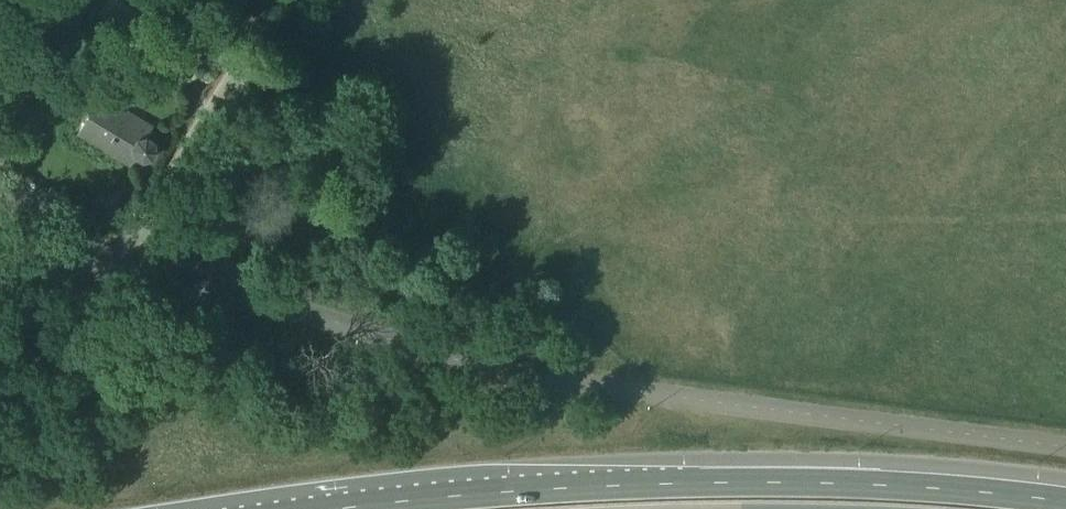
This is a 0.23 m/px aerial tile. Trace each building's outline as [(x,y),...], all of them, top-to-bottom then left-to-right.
[(79,134),(126,162),(130,156),(142,163),(151,162),(155,153),(153,144),(141,137),(147,127),(128,115),(126,117),(99,100),(79,134)]
